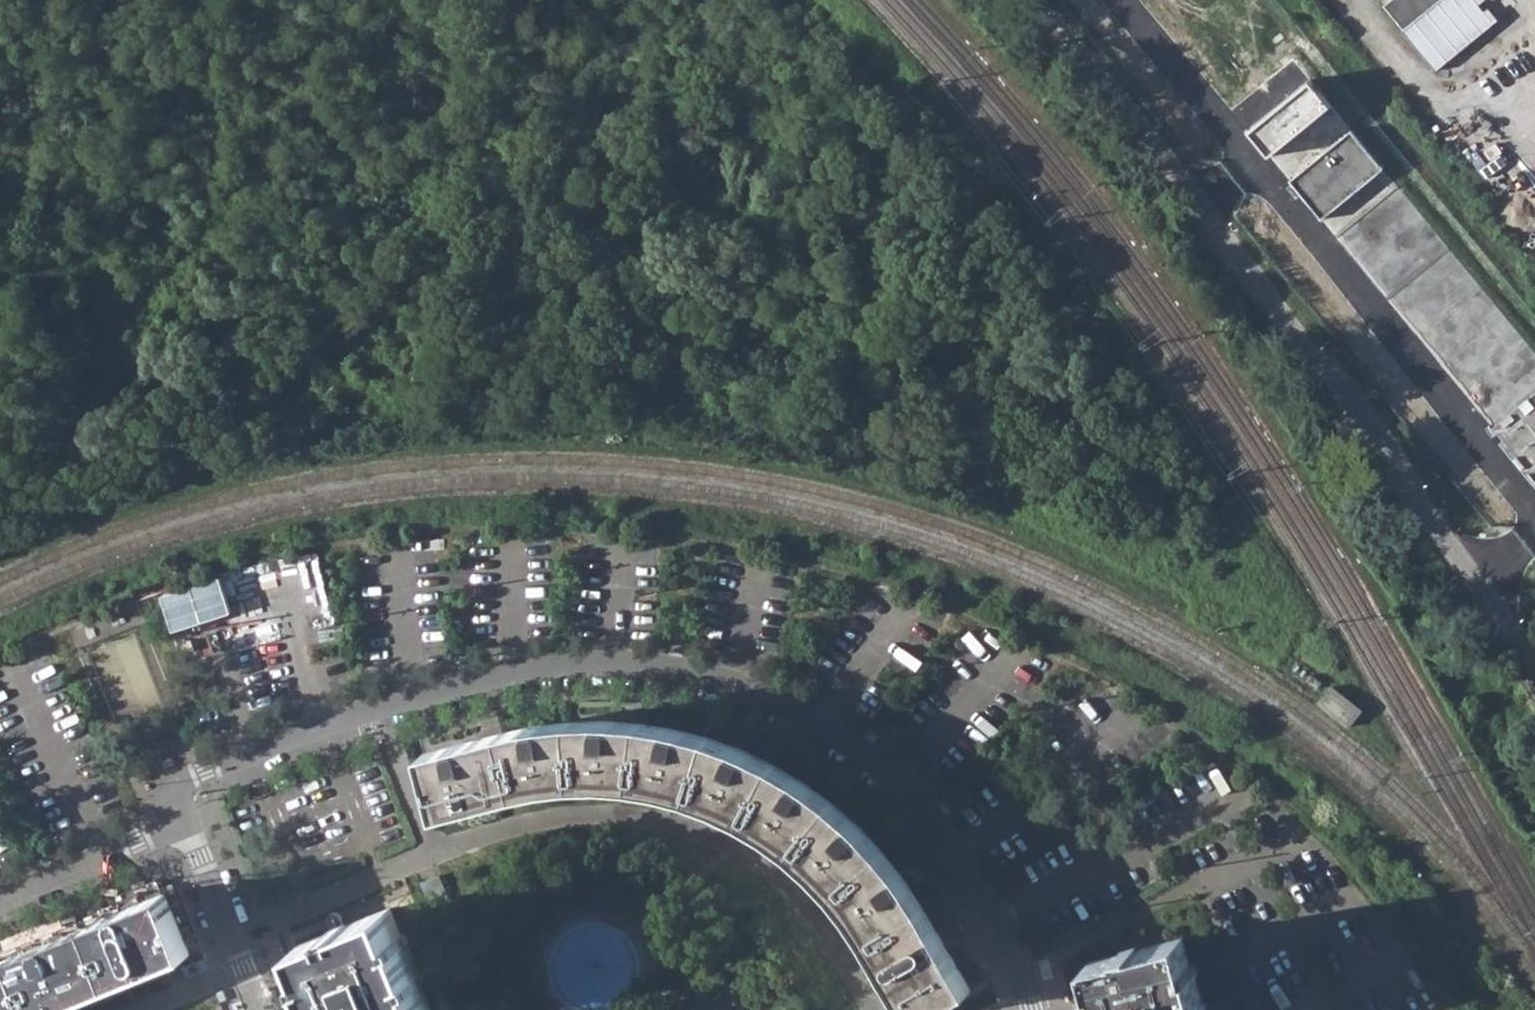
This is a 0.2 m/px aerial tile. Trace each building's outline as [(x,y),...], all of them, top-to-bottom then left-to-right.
[(1384,6),(1404,31),(1436,71),(1493,24),(1478,5),(1484,0),(1391,0),(1384,6)] [(1239,124),(1534,478),(1534,352),(1301,72),(1239,124)] [(1333,686),(1322,703),(1354,723),(1365,706),(1333,686)] [(420,751),(438,815),(535,789),(549,786),(564,783),(579,783),(597,781),(615,781),(633,781),(648,784),(664,788),(682,794),(701,801),(732,814),(752,824),(772,835),(789,847),(807,861),(821,878),(838,898),(853,916),(907,1009),(931,1009),(971,989),(916,896),(908,883),(895,866),(880,848),(864,829),(849,814),(830,798),(810,783),(788,770),(769,761),(749,751),(720,738),(698,732),(672,725),(649,721),(621,718),(593,717),(567,719),(537,723),(517,726),(498,731),(420,751)] [(189,952),(164,893),(0,958),(0,1009),(48,1009),(189,952)] [(299,944),(309,969),(302,972),(306,981),(310,979),(318,997),(321,1005),(316,1007),(318,1009),(414,1009),(426,1005),(416,980),(422,978),(417,966),(414,968),(403,942),(407,941),(403,931),(396,933),(386,909),(299,944)] [(1209,1009),(1206,1001),(1202,1002),(1195,973),(1199,972),(1196,961),(1188,963),(1181,936),(1137,948),(1122,952),(1090,961),(1097,988),(1089,991),(1092,1001),(1097,999),(1100,1009),(1207,1009),(1209,1009)]
